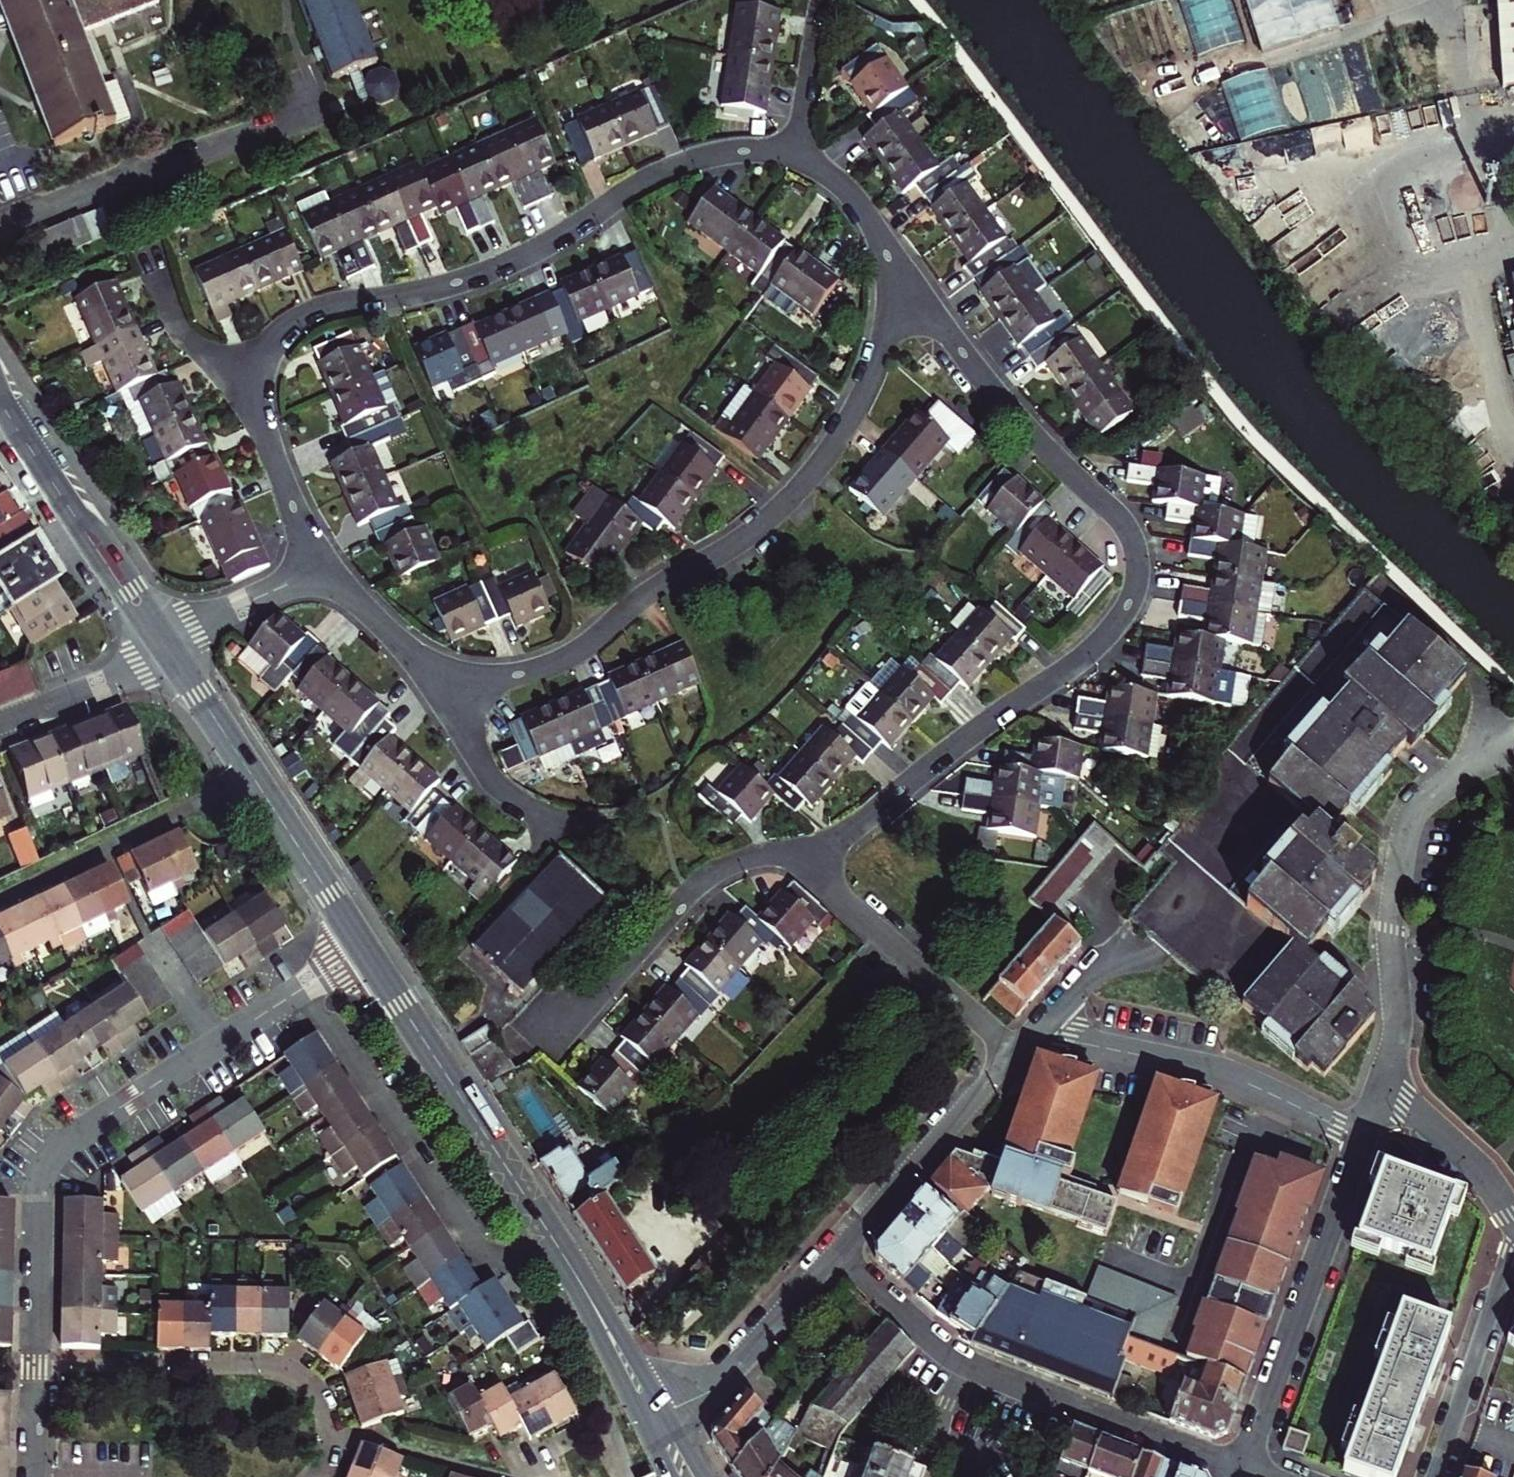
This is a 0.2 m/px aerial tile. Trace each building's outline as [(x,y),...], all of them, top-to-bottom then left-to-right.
[(10,16),(60,137),(134,106),(119,69),(106,74),(83,21),(133,0),(0,0),(0,20),(10,16)] [(349,0),(293,0),(306,32),(309,30),(316,46),(321,57),(330,78),(348,71),(361,99),(371,95),(383,100),(393,96),(398,83),(394,72),(382,68),(370,72),(367,83),(359,66),(375,59),(349,0)] [(1195,55),(1242,41),(1230,0),(1178,0),(1195,55)] [(1261,52),(1338,26),(1329,0),(1243,0),(1261,52)] [(1501,90),(1513,87),(1513,0),(1496,0),(1501,90)] [(774,13),(728,7),(721,54),(767,61),(774,13)] [(911,33),(899,42),(907,54),(920,45),(911,33)] [(897,88),(903,83),(871,41),(835,67),(867,110),(897,88)] [(316,46),(309,49),(313,61),(321,57),(316,46)] [(760,111),(767,61),(721,54),(713,105),(760,111)] [(623,134),(666,115),(648,76),(606,95),(623,134)] [(912,96),(903,83),(897,88),(867,110),(861,114),(869,125),(859,134),(879,161),(918,132),(898,106),(912,96)] [(606,95),(562,116),(579,154),(623,134),(606,95)] [(537,161),(553,154),(536,115),(507,128),(537,198),(552,191),(540,168),(537,161)] [(537,198),(507,128),(479,141),(496,180),(510,173),(514,179),(525,204),(537,198)] [(917,192),(954,165),(946,153),(937,159),(918,132),(879,161),(899,187),(908,180),(917,192)] [(479,141),(450,153),(481,223),(495,217),(484,193),(481,186),(496,180),(479,141)] [(481,223),(450,153),(422,166),(434,195),(437,200),(439,206),(453,199),(456,205),(467,230),(481,223)] [(556,160),(553,154),(537,161),(540,168),(556,160)] [(434,195),(422,166),(417,156),(388,169),(419,240),(434,233),(422,208),(419,202),(434,195)] [(954,165),(917,192),(945,230),(982,203),(962,176),(972,169),(963,158),(954,165)] [(419,240),(388,169),(359,182),(377,222),(394,214),(396,219),(407,245),(419,240)] [(499,186),(514,179),(510,173),(496,180),(499,186)] [(499,186),(496,180),(481,186),(484,193),(499,186)] [(377,222),(359,182),(330,195),(363,265),(377,259),(365,233),(363,228),(377,222)] [(363,265),(330,195),(326,185),(298,198),(321,247),(336,241),(338,245),(350,271),(363,265)] [(685,222),(725,252),(752,216),(713,187),(685,222)] [(437,200),(434,195),(419,202),(422,208),(437,200)] [(442,211),(456,205),(453,199),(439,206),(442,211)] [(1004,232),(982,203),(945,230),(968,259),(959,266),(966,276),(1011,243),(1015,240),(1009,233),(1006,234),(1004,232)] [(377,222),(380,226),(396,219),(394,214),(377,222)] [(273,234),(288,228),(282,215),(268,221),(273,234)] [(746,286),(758,295),(793,247),(752,216),(725,252),(754,274),(746,286)] [(90,242),(80,218),(29,239),(39,263),(90,242)] [(380,226),(377,222),(363,228),(365,233),(380,226)] [(308,270),(288,228),(273,234),(244,247),(264,290),(308,270)] [(323,252),(338,245),(336,241),(321,247),(323,252)] [(1011,243),(966,276),(995,315),(1030,288),(1009,261),(1019,254),(1011,243)] [(264,290),(244,247),(199,267),(224,323),(240,315),(234,303),(264,290)] [(636,247),(591,267),(610,308),(655,288),(636,247)] [(833,277),(793,247),(758,295),(783,314),(791,301),(807,313),(833,277)] [(547,288),(548,292),(567,334),(571,343),(584,337),(578,322),(610,308),(591,267),(547,288)] [(93,344),(136,326),(115,281),(73,299),(93,344)] [(1030,288),(995,315),(1023,352),(1058,327),(1067,321),(1059,309),(1050,316),(1030,288)] [(548,292),(504,312),(523,354),(567,334),(548,292)] [(523,354),(504,312),(474,325),(472,320),(459,326),(483,381),(499,373),(496,367),(523,354)] [(1075,336),(1065,322),(1058,327),(1023,352),(1034,366),(1044,359),(1062,384),(1098,356),(1080,332),(1075,336)] [(93,344),(78,350),(84,365),(100,359),(114,392),(157,374),(136,326),(93,344)] [(483,381),(459,326),(415,346),(435,389),(465,375),(471,386),(483,381)] [(336,390),(370,375),(348,327),(314,342),(336,390)] [(786,416),(817,374),(771,340),(763,352),(773,360),(751,389),(786,416)] [(1098,356),(1062,384),(1093,426),(1130,398),(1098,356)] [(370,375),(336,390),(349,418),(343,421),(350,436),(384,421),(402,413),(383,369),(370,375)] [(148,430),(190,412),(176,382),(171,384),(164,370),(157,374),(114,392),(135,436),(148,430)] [(786,416),(751,389),(741,382),(711,422),(756,456),(786,416)] [(878,445),(912,474),(945,434),(955,443),(970,427),(932,394),(917,410),(910,405),(878,445)] [(149,466),(155,479),(172,472),(214,453),(208,441),(203,443),(190,412),(148,430),(162,461),(149,466)] [(351,490),(388,473),(374,441),(390,434),(384,421),(350,436),(356,449),(337,457),(351,490)] [(698,495),(729,454),(692,426),(661,468),(698,495)] [(864,496),(876,506),(881,510),(912,474),(878,445),(847,482),(864,496)] [(235,501),(214,453),(172,472),(193,520),(197,518),(235,501)] [(1000,459),(963,502),(975,512),(983,502),(1011,527),(1040,493),(1000,459)] [(1203,476),(1128,466),(1125,470),(1123,480),(1151,484),(1159,485),(1157,502),(1160,502),(1197,507),(1203,476)] [(698,495),(661,468),(641,494),(636,491),(627,505),(646,519),(661,531),(672,517),(678,522),(698,495)] [(380,529),(417,513),(409,498),(402,502),(388,473),(351,490),(364,519),(374,514),(380,529)] [(1159,485),(1151,484),(1149,500),(1157,502),(1159,485)] [(593,518),(583,532),(590,537),(578,552),(607,573),(646,519),(627,505),(600,485),(582,508),(593,518)] [(948,506),(934,493),(924,504),(939,517),(948,506)] [(1040,493),(1011,527),(1001,539),(1012,549),(1016,544),(1038,563),(1067,532),(1067,531),(1045,511),(1052,504),(1040,493)] [(876,506),(864,496),(860,501),(872,511),(876,506)] [(235,501),(197,518),(225,580),(270,562),(242,499),(235,501)] [(10,516),(0,500),(0,522),(10,516)] [(1242,514),(1197,507),(1160,502),(1157,518),(1185,522),(1195,523),(1192,540),(1238,546),(1252,548),(1256,516),(1242,514)] [(407,574),(447,556),(431,522),(422,526),(417,513),(380,529),(386,542),(391,539),(407,574)] [(22,537),(25,536),(16,521),(13,522),(10,516),(0,522),(0,551),(22,537)] [(1192,540),(1195,523),(1185,522),(1182,538),(1190,539),(1192,540)] [(590,537),(583,532),(571,547),(578,552),(590,537)] [(1037,564),(1046,573),(1076,540),(1067,532),(1038,563),(1037,564)] [(22,537),(0,551),(0,610),(3,607),(48,580),(37,563),(40,561),(33,550),(30,551),(22,537)] [(1252,548),(1238,546),(1192,540),(1190,539),(1188,555),(1216,559),(1225,560),(1223,575),(1260,581),(1265,550),(1252,548)] [(1076,540),(1046,573),(1073,597),(1062,610),(1073,621),(1110,581),(1098,570),(1104,565),(1076,540)] [(1223,575),(1225,560),(1216,559),(1214,574),(1223,575)] [(488,582),(504,617),(518,611),(524,624),(557,609),(538,569),(506,584),(502,575),(488,582)] [(1220,592),(1223,575),(1214,574),(1211,591),(1220,592)] [(1276,583),(1260,581),(1223,575),(1220,592),(1211,591),(1183,587),(1181,602),(1256,613),(1266,614),(1272,615),(1276,583)] [(70,617),(48,580),(3,607),(26,644),(72,620),(70,617)] [(504,617),(488,582),(475,588),(472,581),(439,596),(458,637),(504,617)] [(970,589),(948,613),(957,621),(972,634),(1000,604),(1004,600),(996,594),(986,604),(978,597),(970,589)] [(1468,680),(1368,592),(1294,675),(1195,784),(1210,797),(1164,848),(1159,853),(1173,865),(1128,917),(1240,1015),(1246,1009),(1300,1057),(1295,1062),(1308,1074),(1313,1069),(1325,1079),(1377,1022),(1364,1011),(1369,1006),(1354,993),(1350,998),(1308,961),(1355,907),(1361,912),(1373,898),(1367,893),(1378,881),(1330,839),(1376,786),(1382,791),(1394,776),(1389,772),(1408,749),(1414,754),(1426,740),(1420,736),(1468,680)] [(1266,614),(1256,613),(1181,602),(1179,617),(1206,621),(1216,622),(1214,637),(1224,638),(1252,642),(1258,643),(1262,644),(1266,614)] [(967,639),(990,659),(1011,635),(1015,638),(1025,627),(1000,604),(972,634),(967,639)] [(293,673),(320,643),(307,632),(304,636),(279,613),(250,645),(241,654),(267,678),(265,680),(277,691),(289,677),(293,673)] [(972,634),(957,621),(924,657),(939,670),(967,639),(972,634)] [(1204,636),(1214,637),(1216,622),(1206,621),(1204,636)] [(1171,650),(1181,651),(1184,633),(1174,631),(1171,650)] [(1143,645),(1141,659),(1219,671),(1224,638),(1214,637),(1204,636),(1184,633),(1181,651),(1171,650),(1143,645)] [(688,681),(703,674),(684,634),(668,641),(671,645),(642,658),(661,699),(690,686),(688,681)] [(935,674),(953,690),(963,680),(967,684),(990,659),(967,639),(939,670),(935,674)] [(320,643),(293,673),(304,682),(300,687),(325,709),(353,677),(330,657),(332,654),(320,643)] [(939,670),(924,657),(914,669),(903,659),(882,684),(906,705),(935,674),(939,670)] [(661,699),(642,658),(613,672),(615,677),(602,683),(618,719),(661,699)] [(1219,671),(1141,659),(1139,674),(1166,678),(1177,680),(1174,696),(1215,702),(1229,704),(1233,673),(1219,671)] [(30,688),(26,678),(19,660),(5,665),(16,693),(30,688)] [(0,668),(0,692),(2,698),(16,693),(5,665),(0,668)] [(852,703),(843,713),(874,740),(902,710),(906,705),(882,684),(868,671),(846,696),(852,703)] [(910,717),(932,693),(942,702),(953,690),(935,674),(906,705),(902,710),(910,717)] [(339,733),(356,749),(385,716),(372,704),(376,699),(353,677),(325,709),(345,727),(339,733)] [(1164,695),(1174,696),(1177,680),(1166,678),(1164,695)] [(585,684),(557,697),(576,741),(582,755),(609,742),(602,726),(618,719),(602,683),(588,689),(585,684)] [(1107,702),(1113,703),(1116,688),(1109,687),(1107,702)] [(1077,713),(1151,724),(1156,694),(1116,688),(1113,703),(1107,702),(1079,699),(1077,713)] [(521,741),(529,760),(536,775),(582,755),(576,741),(557,697),(510,718),(521,741)] [(115,705),(74,721),(92,770),(97,781),(120,772),(116,761),(134,754),(138,753),(118,704),(115,705)] [(817,709),(795,733),(803,740),(837,770),(858,747),(864,752),(869,745),(874,740),(843,713),(832,723),(825,716),(817,709)] [(874,750),(883,739),(888,742),(910,717),(902,710),(874,740),(869,745),(874,750)] [(1151,724),(1077,713),(1074,728),(1102,733),(1108,734),(1106,750),(1139,755),(1145,756),(1151,724)] [(396,725),(385,716),(356,749),(368,759),(362,766),(386,788),(414,756),(388,734),(396,725)] [(92,770),(74,721),(65,725),(35,736),(54,784),(92,770)] [(1099,749),(1106,750),(1108,734),(1102,733),(1099,749)] [(35,736),(1,750),(24,807),(52,797),(49,786),(54,784),(35,736)] [(1038,757),(1041,740),(1033,739),(1030,756),(1038,757)] [(816,793),(837,770),(803,740),(783,764),(778,759),(767,771),(778,781),(798,798),(808,787),(816,793)] [(1080,746),(1041,740),(1038,757),(1030,756),(1003,752),(1000,766),(1041,773),(1062,776),(1076,778),(1080,746)] [(521,741),(504,749),(512,768),(529,760),(521,741)] [(767,771),(743,749),(719,777),(712,771),(702,782),(736,812),(745,801),(754,808),(778,781),(767,771)] [(415,827),(443,795),(431,785),(437,778),(414,756),(386,788),(409,810),(404,817),(415,827)] [(998,783),(1000,766),(994,765),(992,783),(998,783)] [(1062,776),(1041,773),(1000,766),(998,783),(992,783),(964,779),(962,792),(1001,798),(1037,804),(1038,804),(1058,807),(1062,776)] [(1032,834),(1037,804),(1001,798),(962,792),(960,807),(987,812),(993,813),(991,828),(1032,834)] [(451,859),(478,828),(443,795),(415,827),(451,859)] [(985,827),(991,828),(993,813),(987,812),(985,827)] [(516,861),(478,828),(451,859),(477,882),(469,892),(480,902),(488,892),(516,861)] [(1032,902),(1053,920),(1117,846),(1097,828),(1032,902)] [(14,830),(0,836),(0,843),(10,871),(26,863),(14,830)] [(174,831),(150,842),(169,883),(179,879),(193,872),(174,831)] [(128,858),(137,876),(152,907),(175,896),(172,890),(169,883),(150,842),(126,853),(128,858)] [(231,848),(218,852),(221,861),(234,858),(231,848)] [(615,890),(566,848),(482,945),(530,988),(615,890)] [(137,876),(128,858),(121,861),(130,879),(137,876)] [(103,863),(81,873),(100,914),(111,909),(122,904),(103,863)] [(100,914),(81,873),(56,885),(75,926),(80,938),(82,941),(107,929),(103,922),(100,914)] [(169,883),(172,890),(182,885),(179,879),(169,883)] [(757,918),(776,935),(783,941),(789,947),(813,920),(823,929),(833,918),(796,884),(786,895),(781,891),(757,918)] [(75,926),(56,885),(32,896),(51,937),(55,945),(57,950),(80,938),(75,926)] [(270,937),(285,928),(263,894),(232,914),(261,960),(278,950),(270,937)] [(51,937),(32,896),(10,907),(29,948),(43,941),(51,937)] [(10,907),(0,911),(0,950),(4,960),(14,955),(29,948),(10,907)] [(739,968),(762,942),(766,946),(776,935),(757,918),(744,907),(734,918),(729,913),(706,938),(739,968)] [(100,914),(103,922),(114,917),(111,909),(100,914)] [(159,927),(166,938),(194,920),(187,910),(183,913),(159,927)] [(214,955),(222,968),(237,958),(245,971),(261,960),(232,914),(201,933),(208,944),(214,955)] [(166,938),(173,949),(201,932),(194,920),(166,938)] [(1041,937),(1067,960),(1081,944),(1069,934),(1055,921),(1041,937)] [(201,932),(173,949),(180,961),(208,944),(201,933),(201,932)] [(43,941),(47,949),(55,945),(51,937),(43,941)] [(1028,952),(1054,974),(1067,960),(1041,937),(1028,952)] [(688,967),(678,977),(710,1006),(720,995),(717,992),(739,968),(706,938),(684,963),(688,967)] [(108,961),(115,972),(141,954),(135,944),(118,954),(108,961)] [(208,944),(180,961),(187,972),(214,955),(208,944)] [(1054,974),(1028,952),(990,994),(1016,1017),(1054,974)] [(141,954),(115,972),(122,983),(148,966),(141,954)] [(4,960),(8,967),(18,962),(14,955),(4,960)] [(214,955),(187,972),(195,984),(222,968),(214,955)] [(123,986),(128,995),(155,977),(148,966),(122,983),(123,986)] [(128,995),(136,1006),(162,989),(155,977),(128,995)] [(674,1039),(697,1014),(700,1017),(710,1006),(678,977),(668,988),(664,984),(642,1009),(674,1039)] [(143,1019),(136,1006),(128,995),(123,986),(92,1006),(120,1051),(136,1040),(128,1028),(143,1019)] [(170,1001),(162,989),(136,1006),(143,1019),(170,1001)] [(60,1026),(81,1059),(96,1049),(104,1061),(120,1051),(92,1006),(60,1026)] [(622,1038),(612,1049),(645,1078),(655,1067),(651,1064),(674,1039),(642,1009),(619,1034),(622,1038)] [(60,1026),(53,1015),(23,1034),(30,1045),(58,1091),(74,1080),(66,1069),(81,1059),(60,1026)] [(473,1063),(499,1046),(490,1032),(464,1049),(473,1063)] [(279,1080),(289,1096),(337,1066),(318,1037),(283,1059),(291,1072),(279,1080)] [(30,1045),(0,1065),(0,1086),(17,1101),(34,1090),(41,1102),(58,1091),(30,1045)] [(607,1113),(630,1088),(633,1091),(645,1078),(612,1049),(601,1061),(597,1058),(574,1084),(607,1113)] [(1068,1185),(1072,1176),(1077,1162),(1069,1159),(1099,1077),(1093,1074),(1095,1066),(1074,1061),(1070,1062),(1066,1064),(1043,1056),(1003,1161),(984,1154),(981,1160),(958,1152),(931,1183),(968,1215),(990,1189),(994,1191),(994,1193),(1023,1204),(1024,1202),(1079,1222),(1078,1224),(1107,1235),(1119,1204),(1094,1195),(1068,1185)] [(315,1107),(322,1119),(357,1096),(337,1066),(289,1096),(301,1116),(315,1107)] [(1188,1090),(1183,1092),(1160,1083),(1118,1194),(1177,1216),(1218,1106),(1212,1103),(1215,1095),(1193,1090),(1188,1090)] [(17,1101),(0,1086),(0,1122),(17,1101)] [(239,1145),(270,1125),(258,1106),(249,1091),(234,1100),(225,1086),(209,1097),(239,1145)] [(316,1138),(329,1158),(377,1128),(357,1096),(322,1119),(329,1130),(316,1138)] [(202,1122),(187,1131),(208,1165),(239,1145),(209,1097),(193,1107),(202,1122)] [(163,1126),(146,1137),(177,1185),(208,1165),(187,1131),(172,1141),(163,1126)] [(377,1128),(329,1158),(342,1179),(355,1170),(362,1181),(397,1158),(391,1148),(386,1141),(377,1128)] [(602,1145),(590,1133),(581,1141),(585,1147),(592,1141),(598,1148),(602,1145)] [(177,1185),(146,1137),(131,1147),(140,1161),(124,1171),(147,1205),(177,1185)] [(396,1144),(392,1138),(386,1141),(391,1148),(396,1144)] [(963,1146),(958,1152),(981,1160),(984,1154),(963,1146)] [(596,1155),(600,1160),(608,1155),(603,1147),(598,1150),(596,1155)] [(654,1275),(603,1196),(626,1182),(608,1155),(600,1160),(597,1162),(603,1172),(588,1182),(570,1154),(564,1158),(560,1152),(557,1154),(552,1152),(542,1158),(542,1164),(540,1166),(583,1232),(624,1295),(654,1275)] [(1279,1161),(1276,1170),(1287,1174),(1289,1169),(1292,1169),(1293,1166),(1279,1161)] [(1276,1170),(1257,1164),(1219,1269),(1215,1282),(1186,1361),(1191,1363),(1196,1365),(1204,1368),(1246,1384),(1253,1363),(1254,1363),(1255,1362),(1254,1362),(1269,1318),(1270,1319),(1270,1318),(1270,1317),(1274,1305),(1298,1239),(1299,1240),(1299,1239),(1298,1238),(1319,1179),(1292,1169),(1289,1169),(1287,1174),(1276,1170)] [(363,1211),(376,1230),(425,1199),(417,1188),(412,1180),(405,1170),(370,1193),(376,1203),(363,1211)] [(1455,1197),(1384,1171),(1359,1241),(1430,1267),(1455,1197)] [(1068,1185),(1094,1195),(1098,1186),(1072,1176),(1068,1185)] [(422,1185),(417,1177),(412,1180),(417,1188),(422,1185)] [(103,1190),(65,1189),(64,1225),(117,1226),(118,1202),(103,1202),(103,1190)] [(925,1191),(912,1206),(960,1248),(964,1243),(958,1239),(968,1227),(925,1191)] [(402,1241),(408,1251),(443,1229),(437,1219),(432,1211),(425,1199),(376,1230),(388,1250),(402,1241)] [(960,1248),(912,1206),(898,1222),(942,1259),(947,1263),(960,1248)] [(432,1211),(437,1219),(442,1216),(437,1208),(432,1211)] [(1467,1216),(1465,1223),(1475,1227),(1477,1220),(1467,1216)] [(898,1222),(885,1237),(918,1265),(929,1275),(942,1259),(898,1222)] [(64,1225),(63,1263),(101,1264),(101,1250),(117,1251),(117,1226),(64,1225)] [(414,1291),(464,1260),(443,1229),(408,1251),(415,1263),(402,1271),(414,1291)] [(918,1265),(885,1237),(876,1248),(876,1258),(903,1283),(918,1265)] [(1025,1263),(1003,1244),(993,1259),(1017,1275),(1019,1272),(1025,1263)] [(458,1306),(484,1290),(464,1260),(414,1291),(426,1309),(440,1300),(448,1313),(458,1306)] [(976,1260),(965,1276),(976,1284),(982,1275),(987,1268),(976,1260)] [(101,1264),(63,1263),(62,1299),(115,1302),(116,1278),(101,1278),(101,1264)] [(1098,1268),(1086,1299),(1136,1319),(1129,1339),(1151,1348),(1159,1351),(1178,1299),(1098,1268)] [(223,1272),(214,1272),(213,1280),(223,1280),(223,1272)] [(239,1272),(238,1281),(248,1281),(248,1272),(239,1272)] [(1017,1275),(1013,1282),(1023,1287),(1017,1302),(1036,1309),(1043,1291),(1061,1298),(1049,1330),(1068,1337),(1082,1298),(1019,1272),(1017,1275)] [(274,1274),(266,1273),(265,1281),(274,1282),(274,1274)] [(930,1284),(934,1279),(929,1275),(925,1280),(930,1284)] [(957,1282),(950,1293),(937,1313),(936,1314),(967,1333),(964,1339),(972,1345),(1007,1291),(982,1275),(976,1284),(971,1292),(957,1282)] [(213,1285),(213,1294),(212,1325),(229,1325),(237,1325),(238,1281),(223,1280),(213,1280),(213,1285)] [(264,1326),(265,1281),(248,1281),(238,1281),(237,1325),(264,1326)] [(264,1326),(289,1327),(290,1282),(274,1282),(265,1281),(264,1326)] [(1013,1282),(1007,1291),(972,1345),(998,1355),(1017,1302),(1023,1287),(1013,1282)] [(468,1322),(471,1329),(509,1305),(495,1283),(488,1287),(484,1290),(458,1306),(468,1322)] [(168,1284),(160,1284),(160,1293),(168,1293),(168,1284)] [(204,1285),(203,1294),(213,1294),(213,1285),(204,1285)] [(887,1323),(845,1286),(821,1313),(864,1351),(887,1323)] [(937,1313),(950,1293),(942,1286),(929,1306),(937,1313)] [(1016,1362),(1035,1370),(1049,1330),(1061,1298),(1043,1291),(1036,1309),(1016,1362)] [(160,1293),(160,1303),(159,1339),(177,1339),(185,1339),(186,1294),(168,1293),(160,1293)] [(186,1294),(185,1339),(211,1341),(212,1325),(213,1294),(203,1294),(186,1294)] [(297,1328),(319,1345),(344,1312),(336,1305),(322,1295),(297,1328)] [(344,1312),(350,1304),(341,1298),(336,1305),(344,1312)] [(1054,1377),(1111,1399),(1121,1372),(1126,1359),(1122,1357),(1129,1339),(1136,1319),(1086,1299),(1082,1298),(1068,1337),(1054,1377)] [(115,1302),(62,1299),(61,1336),(99,1338),(99,1326),(115,1326),(115,1302)] [(361,1307),(352,1301),(350,1304),(344,1312),(319,1345),(334,1357),(338,1360),(365,1328),(353,1319),(361,1307)] [(998,1355),(1016,1362),(1036,1309),(1017,1302),(998,1355)] [(509,1305),(471,1329),(478,1338),(485,1350),(503,1339),(524,1326),(509,1305)] [(379,1321),(361,1307),(353,1319),(365,1328),(371,1332),(379,1321)] [(1404,1312),(1344,1472),(1358,1476),(1396,1476),(1449,1329),(1404,1312)] [(461,1316),(465,1323),(471,1329),(468,1322),(461,1316)] [(471,1329),(465,1323),(472,1333),(478,1338),(471,1329)] [(808,1416),(785,1453),(792,1457),(801,1442),(833,1456),(840,1439),(916,1349),(887,1323),(864,1351),(856,1360),(808,1416)] [(503,1339),(515,1359),(540,1343),(527,1324),(524,1326),(503,1339)] [(1049,1330),(1035,1370),(1054,1377),(1068,1337),(1049,1330)] [(1122,1357),(1126,1359),(1145,1366),(1151,1348),(1129,1339),(1122,1357)] [(1151,1348),(1145,1366),(1185,1381),(1189,1368),(1191,1363),(1186,1361),(1159,1351),(1151,1348)] [(389,1352),(345,1367),(353,1392),(398,1378),(395,1369),(389,1352)] [(338,1360),(334,1357),(330,1362),(334,1366),(338,1360)] [(402,1367),(395,1369),(398,1378),(405,1375),(402,1367)] [(531,1380),(553,1421),(576,1408),(555,1367),(538,1376),(531,1380)] [(1198,1386),(1239,1402),(1246,1384),(1204,1368),(1198,1386)] [(535,1370),(528,1374),(531,1380),(538,1376),(535,1370)] [(1121,1372),(1111,1399),(1125,1405),(1135,1378),(1121,1372)] [(521,1378),(524,1384),(531,1380),(528,1374),(521,1378)] [(408,1384),(405,1375),(398,1378),(401,1387),(408,1384)] [(454,1375),(444,1382),(449,1388),(458,1382),(454,1375)] [(458,1382),(449,1388),(470,1429),(492,1417),(486,1406),(478,1391),(475,1384),(470,1375),(458,1382)] [(398,1378),(353,1392),(359,1411),(361,1417),(382,1411),(407,1404),(401,1387),(398,1378)] [(487,1386),(478,1391),(486,1406),(492,1417),(496,1423),(500,1431),(523,1419),(509,1392),(502,1378),(487,1386)] [(483,1380),(475,1384),(478,1391),(487,1386),(483,1380)] [(524,1384),(509,1392),(523,1419),(526,1424),(531,1433),(539,1429),(553,1421),(531,1380),(524,1384)] [(1228,1433),(1239,1402),(1198,1386),(1185,1381),(1170,1422),(1214,1439),(1228,1433)] [(772,1426),(745,1397),(734,1410),(764,1436),(772,1426)] [(779,1465),(769,1450),(772,1446),(797,1408),(792,1403),(772,1426),(764,1436),(758,1443),(733,1473),(736,1476),(771,1476),(776,1469),(779,1465)] [(734,1410),(722,1424),(741,1440),(746,1433),(758,1443),(764,1436),(734,1410)] [(746,1433),(741,1440),(722,1424),(714,1433),(713,1444),(733,1473),(758,1443),(746,1433)] [(539,1429),(531,1433),(534,1439),(542,1434),(539,1429)] [(1056,1476),(1087,1476),(1101,1439),(1074,1429),(1070,1441),(1056,1476)] [(1303,1457),(1310,1437),(1291,1430),(1284,1450),(1303,1457)] [(364,1436),(352,1462),(387,1476),(397,1476),(398,1473),(406,1454),(364,1436)] [(1144,1455),(1101,1439),(1087,1476),(1135,1476),(1144,1455)] [(878,1456),(870,1453),(861,1476),(869,1476),(878,1456)] [(927,1471),(879,1453),(878,1456),(869,1476),(924,1476),(927,1471)] [(1165,1464),(1144,1455),(1135,1476),(1160,1476),(1165,1464)] [(346,1476),(387,1476),(352,1462),(346,1476)] [(1165,1464),(1160,1476),(1200,1476),(1165,1464)] [(827,1471),(820,1469),(816,1476),(825,1476),(827,1471)]
